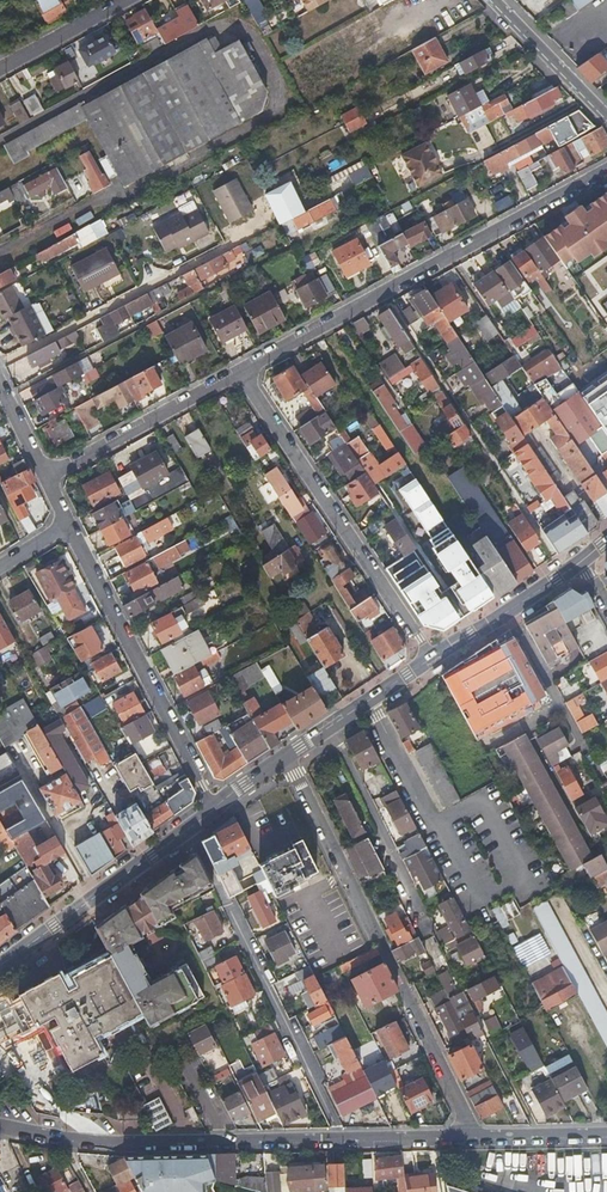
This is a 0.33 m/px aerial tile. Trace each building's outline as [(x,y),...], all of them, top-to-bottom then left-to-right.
[(73,0),(40,0),(35,3),(44,19),(54,14),(56,18),(76,7),(73,0)] [(307,12),(329,0),(301,0),(307,12)] [(561,4),(569,16),(593,0),(567,0),(561,4)] [(198,25),(188,7),(176,14),(179,18),(157,31),(164,44),(198,25)] [(157,31),(145,8),(124,20),(136,43),(157,31)] [(546,20),(552,27),(565,18),(560,10),(546,20)] [(427,41),(434,37),(431,31),(423,34),(427,41)] [(115,52),(104,35),(78,50),(86,64),(91,61),(93,64),(115,52)] [(427,41),(411,50),(424,73),(447,61),(434,37),(427,41)] [(139,48),(143,55),(160,46),(156,39),(139,48)] [(134,80),(118,88),(95,101),(94,99),(85,104),(83,101),(17,136),(19,141),(5,148),(13,163),(27,155),(26,152),(87,118),(118,174),(132,167),(138,178),(259,111),(264,91),(237,40),(212,53),(206,40),(152,69),(136,78),(134,80)] [(489,58),(483,50),(453,66),(458,75),(489,58)] [(578,66),(577,66),(588,78),(602,69),(604,71),(606,69),(606,61),(598,52),(578,66)] [(78,82),(67,62),(54,69),(57,76),(50,80),(57,93),(75,83),(78,82)] [(136,78),(152,69),(149,63),(132,72),(136,78)] [(57,76),(54,69),(46,73),(50,80),(57,76)] [(114,82),(118,88),(134,80),(130,73),(114,82)] [(457,117),(480,106),(467,84),(445,96),(456,118),(457,117)] [(559,96),(553,87),(503,112),(506,116),(515,112),(518,118),(527,114),(528,116),(557,100),(556,98),(559,96)] [(31,113),(33,116),(42,110),(34,95),(23,101),(30,113),(31,113)] [(481,108),(480,106),(457,117),(463,127),(484,116),(487,121),(502,113),(500,107),(507,104),(503,97),(481,108)] [(28,118),(18,101),(9,107),(18,124),(28,118)] [(341,117),(345,124),(361,116),(357,108),(341,117)] [(593,126),(578,110),(526,137),(482,160),(491,175),(507,166),(505,162),(552,137),(557,146),(593,126)] [(361,116),(345,124),(348,131),(365,122),(361,116)] [(484,116),(463,127),(466,132),(487,121),(484,116)] [(597,127),(562,146),(573,165),(582,160),(578,152),(586,148),(590,155),(606,146),(606,142),(597,127)] [(430,152),(425,142),(400,156),(416,187),(442,174),(436,164),(439,163),(433,151),(430,152)] [(561,174),(574,167),(573,165),(562,146),(546,155),(553,167),(556,165),(561,174)] [(108,185),(103,174),(101,175),(88,151),(79,156),(86,169),(83,170),(89,182),(87,183),(89,187),(92,186),(95,192),(108,185)] [(530,198),(541,192),(529,171),(538,166),(536,161),(515,172),(530,198)] [(370,176),(364,165),(327,184),(334,195),(343,190),(370,176)] [(67,187),(56,168),(24,186),(23,184),(14,189),(21,202),(37,193),(39,197),(45,194),(44,189),(50,186),(55,194),(67,187)] [(250,211),(233,179),(212,190),(229,222),(250,211)] [(6,199),(7,202),(14,199),(7,187),(0,191),(0,203),(6,199)] [(327,199),(332,209),(349,201),(343,190),(334,195),(327,199)] [(589,205),(592,209),(587,213),(583,208),(581,205),(577,208),(580,213),(576,216),(599,248),(605,243),(606,242),(606,192),(589,205)] [(425,219),(435,235),(474,213),(466,198),(455,203),(453,198),(441,204),(443,210),(425,219)] [(281,223),(285,230),(293,226),(296,230),(332,211),(332,209),(327,199),(281,223)] [(589,205),(583,208),(587,213),(592,209),(589,205)] [(165,252),(175,246),(181,243),(184,247),(209,234),(197,211),(184,218),(181,213),(153,228),(165,252)] [(576,216),(573,211),(568,214),(571,219),(576,216)] [(561,224),(543,236),(544,237),(559,258),(564,266),(574,259),(577,263),(591,253),(599,248),(576,216),(571,219),(568,214),(565,216),(567,220),(570,225),(564,229),(561,224)] [(364,223),(376,245),(392,236),(380,215),(364,223)] [(142,237),(132,218),(120,224),(121,226),(130,243),(142,237)] [(567,220),(561,224),(564,229),(570,225),(567,220)] [(422,221),(401,232),(407,244),(414,240),(416,242),(430,235),(422,221)] [(376,245),(392,273),(400,269),(392,253),(408,245),(407,244),(401,232),(392,236),(376,245)] [(78,246),(71,234),(35,253),(42,264),(78,246)] [(369,263),(355,237),(332,250),(344,276),(369,263)] [(544,237),(526,250),(537,266),(541,271),(559,258),(544,237)] [(241,252),(238,245),(191,270),(194,274),(196,273),(200,280),(224,267),(223,264),(234,258),(234,256),(241,252)] [(70,267),(77,280),(114,261),(107,247),(70,267)] [(545,293),(553,288),(541,271),(537,266),(535,268),(521,248),(511,254),(514,258),(513,259),(528,282),(536,276),(542,283),(539,285),(545,293)] [(599,248),(591,253),(595,258),(603,252),(599,248)] [(307,270),(321,264),(317,252),(302,258),(307,270)] [(531,289),(510,260),(504,264),(500,258),(491,264),(508,289),(514,297),(519,293),(521,296),(531,289)] [(564,266),(567,270),(577,263),(574,259),(564,266)] [(114,261),(77,280),(83,292),(120,272),(114,261)] [(0,273),(0,286),(16,278),(10,267),(0,273)] [(179,300),(202,288),(194,274),(191,270),(180,276),(186,288),(176,294),(179,300)] [(312,271),(306,274),(310,281),(315,278),(312,271)] [(508,289),(507,290),(493,272),(473,285),(487,304),(497,297),(502,305),(514,297),(508,289)] [(306,305),(336,290),(326,273),(315,278),(310,281),(306,274),(296,279),(300,287),(297,288),(306,305)] [(449,284),(430,296),(437,306),(448,322),(467,310),(449,284)] [(0,290),(0,319),(7,316),(21,308),(10,285),(0,290)] [(274,285),(267,288),(269,291),(274,300),(280,297),(274,285)] [(165,295),(160,286),(151,291),(155,300),(165,295)] [(430,296),(426,289),(411,299),(416,307),(415,307),(421,317),(424,315),(437,306),(430,296)] [(257,333),(284,319),(274,300),(269,291),(243,306),(257,333)] [(149,292),(99,318),(102,325),(94,329),(101,340),(117,332),(113,324),(151,304),(155,313),(165,308),(161,300),(155,303),(149,292)] [(541,311),(545,309),(535,294),(531,297),(541,311)] [(7,316),(20,342),(41,331),(28,305),(21,308),(7,316)] [(221,342),(247,328),(234,305),(209,319),(221,342)] [(408,306),(399,313),(401,315),(410,309),(408,306)] [(447,343),(457,336),(448,322),(437,306),(424,315),(429,323),(433,322),(447,343)] [(401,315),(408,326),(417,319),(410,309),(401,315)] [(413,349),(388,310),(378,317),(397,346),(399,346),(405,354),(413,349)] [(498,332),(487,314),(476,322),(487,339),(498,332)] [(367,317),(354,322),(359,335),(373,330),(367,317)] [(144,328),(152,339),(164,331),(157,319),(144,328)] [(173,355),(178,365),(205,350),(191,323),(164,338),(173,355)] [(41,331),(20,342),(22,346),(43,336),(41,331)] [(462,368),(473,361),(463,345),(457,336),(447,343),(446,343),(451,350),(458,361),(462,368)] [(53,342),(25,356),(31,367),(59,353),(53,342)] [(70,358),(85,350),(81,344),(67,351),(70,358)] [(506,359),(514,354),(507,344),(499,349),(506,359)] [(548,347),(522,366),(530,378),(556,359),(548,347)] [(453,365),(458,361),(451,350),(445,353),(453,365)] [(432,352),(427,355),(432,362),(437,359),(432,352)] [(606,520),(606,491),(593,470),(576,445),(549,406),(544,398),(534,384),(528,388),(532,395),(523,402),(527,407),(522,411),(501,380),(522,366),(514,354),(506,359),(494,367),(487,372),(482,375),(484,377),(500,402),(502,405),(510,417),(522,436),(527,443),(530,448),(545,470),(554,485),(561,480),(540,447),(536,449),(530,440),(532,438),(528,432),(545,421),(550,427),(552,427),(557,435),(549,441),(580,488),(582,487),(606,521),(606,520)] [(387,379),(404,368),(396,357),(380,368),(387,379)] [(437,386),(419,358),(404,368),(387,379),(390,383),(412,369),(427,392),(437,386)] [(462,368),(456,372),(465,386),(470,383),(472,385),(484,377),(482,375),(473,361),(462,368)] [(306,367),(298,373),(302,379),(315,398),(335,384),(321,363),(309,371),(306,367)] [(73,364),(52,375),(55,379),(51,383),(49,380),(29,391),(33,398),(53,388),(54,389),(59,386),(79,376),(73,364)] [(133,400),(134,402),(143,397),(142,394),(159,385),(150,367),(123,381),(133,400)] [(301,426),(324,411),(315,398),(302,379),(299,380),(290,368),(271,381),(273,383),(269,386),(279,400),(283,398),(285,400),(300,391),(312,409),(308,411),(308,410),(296,418),(301,426)] [(472,385),(470,387),(481,403),(485,404),(489,410),(500,402),(484,377),(472,385)] [(545,378),(534,384),(544,398),(554,391),(545,378)] [(583,397),(606,432),(606,380),(583,397)] [(74,407),(86,432),(97,426),(88,410),(96,405),(97,408),(113,399),(119,408),(133,400),(123,381),(74,407)] [(378,381),(368,387),(409,450),(412,454),(425,445),(410,422),(404,426),(391,406),(393,404),(378,381)] [(54,389),(34,400),(41,414),(66,401),(59,386),(54,389)] [(578,390),(575,386),(564,394),(567,398),(578,390)] [(444,435),(462,424),(446,399),(440,389),(432,395),(447,419),(431,429),(438,439),(444,435)] [(576,445),(589,436),(600,454),(606,450),(606,452),(606,432),(583,397),(578,390),(567,398),(552,408),(550,405),(549,406),(576,445)] [(511,443),(522,436),(510,417),(502,405),(491,413),(511,443)] [(301,426),(298,428),(308,445),(334,427),(324,411),(301,426)] [(55,417),(48,421),(49,424),(41,428),(49,443),(54,440),(56,444),(72,436),(64,420),(58,422),(55,417)] [(253,461),(269,451),(258,436),(255,438),(250,432),(252,430),(247,423),(234,431),(253,461)] [(372,484),(404,464),(392,446),(378,424),(372,429),(387,452),(389,450),(393,456),(376,467),(356,437),(345,444),(358,462),(364,472),(372,484)] [(451,447),(469,435),(462,424),(444,435),(451,447)] [(198,432),(184,440),(199,465),(203,462),(202,459),(203,457),(197,447),(205,443),(198,432)] [(171,435),(163,440),(171,454),(180,449),(171,435)] [(332,451),(345,443),(340,435),(327,444),(332,451)] [(511,443),(515,450),(527,443),(522,436),(511,443)] [(332,451),(331,452),(335,458),(331,461),(342,477),(346,475),(350,482),(364,472),(358,462),(345,444),(345,443),(332,451)] [(545,470),(530,448),(517,457),(531,479),(538,474),(545,470)] [(166,476),(155,454),(130,467),(141,489),(166,476)] [(34,482),(23,459),(13,464),(18,475),(2,483),(0,479),(0,486),(5,497),(28,485),(34,482)] [(171,469),(181,486),(189,483),(178,465),(171,469)] [(480,529),(515,583),(532,571),(510,536),(497,545),(492,536),(505,528),(499,519),(479,489),(464,466),(446,477),(453,488),(480,529)] [(290,517),(306,507),(299,497),(295,500),(275,470),(264,477),(290,517)] [(564,499),(554,485),(545,470),(538,474),(542,480),(533,486),(543,501),(549,498),(554,505),(557,510),(559,509),(562,512),(569,508),(564,499)] [(350,482),(346,485),(351,492),(353,496),(353,498),(352,502),(355,506),(377,492),(372,484),(364,472),(350,482)] [(117,493),(107,473),(82,486),(92,506),(117,493)] [(393,484),(398,491),(409,484),(404,477),(393,484)] [(192,504),(199,500),(189,483),(181,486),(192,504)] [(18,521),(27,516),(23,507),(18,509),(17,506),(34,497),(28,485),(5,497),(18,521)] [(92,513),(100,528),(120,518),(156,499),(150,487),(148,488),(147,487),(144,488),(145,492),(120,505),(117,500),(92,513)] [(587,534),(598,527),(597,523),(584,503),(581,504),(573,492),(564,499),(569,508),(587,534)] [(532,514),(543,507),(538,500),(527,507),(532,514)] [(521,513),(514,503),(510,505),(517,515),(521,513)] [(9,520),(0,504),(0,525),(9,520)] [(310,513),(306,507),(290,517),(293,523),(295,522),(310,513)] [(557,554),(587,534),(569,508),(562,512),(562,513),(555,517),(556,518),(550,522),(547,519),(538,525),(557,554)] [(390,511),(379,519),(384,527),(396,519),(390,511)] [(310,513),(295,522),(308,543),(313,539),(315,542),(322,537),(320,535),(324,532),(311,512),(310,513)] [(18,521),(24,534),(34,529),(27,516),(18,521)] [(525,551),(539,541),(522,516),(507,526),(525,551)] [(120,518),(100,528),(108,544),(131,532),(126,522),(123,523),(120,518)] [(165,518),(137,532),(138,534),(115,546),(124,566),(149,553),(141,538),(168,524),(165,518)] [(275,558),(261,566),(268,579),(281,571),(283,574),(295,567),(294,566),(303,560),(294,545),(290,547),(275,523),(267,528),(264,524),(260,527),(255,519),(252,521),(272,553),(275,558)] [(384,527),(403,557),(415,549),(409,539),(396,519),(384,527)] [(486,567),(502,591),(511,586),(515,583),(480,529),(467,537),(486,567)] [(252,552),(260,565),(261,566),(275,558),(272,553),(266,556),(262,550),(260,551),(251,536),(244,539),(245,540),(252,552)] [(183,541),(152,557),(158,568),(180,556),(179,554),(188,549),(183,541)] [(322,567),(330,579),(347,568),(330,543),(313,554),(318,562),(322,559),(326,564),(322,567)] [(66,624),(86,612),(73,587),(74,587),(59,560),(36,573),(50,600),(52,599),(66,624)] [(135,592),(156,581),(146,562),(125,572),(135,592)] [(354,574),(349,567),(347,568),(330,579),(344,601),(349,609),(368,597),(362,589),(351,596),(345,588),(342,589),(339,584),(354,574)] [(187,570),(123,604),(129,616),(183,587),(181,584),(191,578),(187,570)] [(552,601),(555,606),(565,623),(595,605),(587,591),(581,594),(571,589),(552,601)] [(179,598),(182,605),(196,598),(192,591),(179,598)] [(40,612),(28,592),(9,603),(21,623),(40,612)] [(182,605),(149,622),(161,643),(181,633),(172,616),(182,611),(184,614),(203,604),(199,596),(196,598),(182,605)] [(376,609),(368,597),(349,609),(356,621),(365,615),(365,616),(376,609)] [(286,607),(295,622),(306,615),(308,614),(299,599),(286,607)] [(530,638),(542,660),(575,642),(565,623),(555,606),(523,626),(530,638)] [(0,614),(0,636),(9,630),(0,614)] [(306,615),(295,622),(298,628),(306,641),(322,667),(323,669),(343,656),(326,629),(317,634),(306,615)] [(340,630),(346,627),(341,619),(335,622),(340,630)] [(78,634),(86,647),(90,655),(94,653),(102,649),(90,627),(78,634)] [(387,669),(401,659),(404,645),(392,627),(374,638),(372,636),(374,634),(372,632),(371,629),(368,631),(366,628),(362,631),(368,639),(369,638),(382,658),(381,659),(387,669)] [(306,641),(298,628),(292,632),(300,644),(306,641)] [(159,649),(172,674),(191,664),(200,660),(210,655),(197,629),(159,649)] [(39,638),(43,645),(55,639),(52,632),(39,638)] [(48,646),(33,653),(40,668),(54,661),(48,646)] [(75,654),(84,668),(91,663),(97,660),(94,653),(90,655),(86,647),(75,654)] [(452,671),(441,677),(478,745),(526,717),(519,705),(501,673),(487,647),(452,671)] [(0,654),(0,659),(3,664),(9,660),(4,651),(0,654)] [(216,651),(210,655),(200,660),(203,665),(219,656),(216,651)] [(120,671),(110,653),(97,660),(91,663),(102,681),(120,671)] [(590,663),(593,667),(599,664),(603,670),(606,668),(606,669),(606,653),(590,663)] [(330,669),(340,686),(364,672),(354,655),(330,669)] [(248,714),(269,750),(278,743),(272,734),(291,722),(281,705),(281,704),(263,715),(251,694),(247,696),(244,691),(251,684),(264,677),(255,662),(226,678),(248,714)] [(191,664),(172,674),(183,695),(202,685),(199,679),(207,674),(203,668),(196,672),(191,664)] [(519,705),(531,698),(526,688),(530,686),(518,665),(501,673),(519,705)] [(319,697),(334,688),(323,669),(322,667),(306,676),(312,686),(319,697)] [(90,692),(79,673),(51,689),(62,708),(90,692)] [(265,677),(275,694),(280,691),(270,674),(265,677)] [(291,722),(297,731),(310,722),(327,710),(319,697),(312,686),(281,705),(291,722)] [(564,686),(558,690),(565,703),(572,699),(564,686)] [(549,691),(548,689),(531,698),(519,705),(526,717),(549,704),(550,701),(549,691)] [(106,696),(105,695),(103,692),(100,694),(101,696),(107,707),(116,702),(127,722),(144,713),(133,692),(122,698),(117,690),(106,696)] [(218,714),(206,692),(186,702),(198,725),(218,714)] [(4,745),(23,734),(47,774),(62,766),(41,730),(23,698),(0,711),(0,738),(4,745)] [(565,703),(577,724),(585,719),(573,698),(572,699),(565,703)] [(407,704),(388,714),(401,738),(419,728),(407,704)] [(79,752),(84,760),(93,755),(98,762),(96,763),(103,777),(117,769),(114,765),(81,708),(60,719),(65,728),(67,731),(79,752)] [(245,725),(229,734),(236,746),(247,765),(269,750),(248,714),(241,717),(245,725)] [(119,727),(126,737),(128,735),(133,743),(153,732),(144,715),(126,726),(125,724),(119,727)] [(585,719),(577,724),(582,734),(599,725),(593,715),(585,719)] [(202,726),(207,735),(212,732),(222,727),(217,718),(202,726)] [(41,730),(62,766),(64,768),(66,772),(73,785),(84,778),(85,777),(81,775),(82,771),(78,769),(79,765),(74,763),(75,759),(71,758),(72,753),(67,752),(69,748),(64,746),(65,742),(64,741),(62,741),(63,736),(58,735),(57,733),(65,728),(60,719),(41,730)] [(224,753),(236,746),(229,734),(224,726),(222,727),(212,732),(224,753)] [(64,741),(67,731),(65,728),(57,733),(58,735),(63,736),(62,741),(64,741)] [(553,765),(572,755),(567,747),(569,746),(560,729),(544,737),(550,748),(543,751),(551,766),(553,765)] [(365,731),(347,740),(362,770),(380,760),(365,731)] [(222,781),(247,765),(236,746),(224,753),(212,732),(207,735),(195,742),(213,778),(222,781)] [(526,735),(513,742),(517,749),(527,744),(535,758),(538,757),(526,735)] [(550,748),(544,737),(543,736),(536,739),(543,751),(550,748)] [(403,743),(409,754),(414,751),(409,740),(403,743)] [(592,878),(593,878),(606,870),(606,864),(602,854),(593,858),(588,848),(585,850),(577,836),(580,834),(574,823),(571,825),(555,795),(558,793),(552,782),(549,784),(541,771),(545,769),(538,757),(535,758),(527,744),(517,749),(513,742),(497,751),(501,760),(507,756),(511,763),(514,761),(541,810),(538,812),(548,830),(551,828),(569,862),(566,864),(571,873),(583,866),(591,879),(592,878)] [(450,780),(431,744),(415,752),(444,805),(459,798),(450,780)] [(119,757),(112,747),(107,750),(113,761),(119,757)] [(14,847),(25,865),(27,869),(43,859),(27,831),(45,820),(5,751),(0,755),(0,823),(14,847)] [(142,764),(149,760),(144,751),(137,755),(142,764)] [(152,830),(173,815),(157,789),(155,786),(151,779),(144,767),(142,764),(137,755),(135,753),(114,765),(117,769),(123,781),(132,796),(135,795),(145,813),(143,815),(152,830)] [(158,758),(144,767),(151,779),(155,786),(161,782),(157,776),(165,771),(158,758)] [(514,761),(511,763),(538,812),(541,810),(514,761)] [(572,800),(583,794),(567,765),(560,768),(558,765),(554,767),(572,800)] [(157,789),(185,773),(182,769),(169,777),(161,782),(155,786),(157,789)] [(549,784),(552,782),(545,769),(541,771),(549,784)] [(161,782),(169,777),(165,771),(157,776),(161,782)] [(39,787),(55,814),(56,813),(78,800),(81,799),(77,792),(73,785),(66,772),(39,787)] [(157,789),(173,815),(191,802),(195,793),(187,778),(185,773),(157,789)] [(84,781),(84,778),(73,785),(77,792),(86,787),(88,782),(84,781)] [(133,798),(132,796),(123,781),(115,786),(120,794),(123,793),(128,802),(133,798)] [(397,791),(380,800),(384,807),(387,806),(402,836),(416,827),(397,791)] [(571,825),(574,823),(558,793),(555,795),(571,825)] [(353,835),(364,829),(346,794),(335,800),(353,835)] [(583,794),(572,800),(591,835),(606,826),(606,819),(595,798),(587,802),(583,794)] [(125,834),(132,845),(152,830),(143,815),(136,802),(114,815),(125,834)] [(114,858),(126,850),(119,838),(125,834),(114,815),(112,811),(103,816),(109,827),(100,832),(114,858)] [(251,848),(235,816),(222,825),(212,832),(214,835),(202,841),(230,899),(244,892),(232,868),(230,869),(226,862),(251,848)] [(0,823),(0,855),(14,847),(0,823)] [(548,830),(566,864),(569,862),(551,828),(548,830)] [(76,849),(91,875),(114,858),(100,832),(99,830),(74,846),(76,849)] [(398,850),(402,859),(403,859),(426,847),(423,842),(419,834),(406,841),(409,845),(398,850)] [(585,850),(588,848),(580,834),(577,836),(585,850)] [(370,840),(368,837),(347,848),(362,877),(370,873),(372,877),(385,871),(370,840)] [(260,865),(267,880),(276,898),(290,891),(290,892),(293,891),(292,888),(294,888),(295,890),(300,887),(298,883),(310,877),(309,875),(317,871),(300,839),(289,844),(290,846),(277,853),(277,854),(266,860),(267,862),(260,865)] [(395,846),(398,850),(409,845),(406,841),(395,846)] [(426,847),(403,859),(413,877),(416,875),(421,884),(431,878),(434,884),(443,879),(426,847)] [(197,856),(196,855),(183,863),(182,868),(184,870),(176,874),(163,881),(176,909),(213,889),(201,864),(197,856)] [(33,879),(43,897),(62,885),(57,876),(54,877),(46,864),(34,871),(37,876),(33,879)] [(49,905),(43,897),(33,879),(27,869),(25,865),(0,883),(0,904),(15,930),(49,905)] [(173,870),(161,878),(162,880),(163,881),(176,874),(173,870)] [(592,878),(596,885),(606,880),(606,882),(606,870),(593,878),(592,878)] [(431,878),(421,884),(424,890),(434,884),(431,878)] [(162,880),(122,908),(138,940),(142,938),(141,936),(174,917),(172,912),(176,909),(163,881),(162,880)] [(260,892),(249,898),(264,928),(276,922),(260,892)] [(470,932),(451,897),(438,904),(452,929),(457,939),(470,932)] [(520,915),(514,901),(494,910),(503,932),(513,927),(509,920),(520,915)] [(547,903),(533,911),(606,1047),(606,1012),(547,903)] [(15,930),(0,904),(0,940),(15,930)] [(402,905),(393,909),(395,913),(404,909),(402,905)] [(138,940),(122,908),(95,926),(112,959),(139,1009),(148,1025),(175,1011),(158,978),(152,981),(148,984),(143,974),(145,973),(135,953),(132,954),(127,946),(132,943),(138,940)] [(221,930),(212,912),(194,921),(205,943),(215,938),(213,934),(221,930)] [(387,920),(401,948),(419,939),(412,925),(403,929),(396,915),(387,920)] [(606,952),(606,922),(590,932),(603,954),(606,952)] [(440,935),(445,945),(457,939),(452,929),(440,935)] [(286,934),(269,943),(279,961),(295,953),(286,934)] [(480,948),(473,936),(458,944),(469,965),(485,957),(480,948)] [(425,952),(420,942),(419,939),(401,948),(392,952),(398,962),(407,957),(411,956),(415,954),(416,956),(425,952)] [(136,952),(132,943),(127,946),(132,954),(135,953),(136,952)] [(202,961),(215,954),(211,947),(198,954),(199,955),(202,961)] [(341,974),(380,955),(376,947),(337,967),(341,974)] [(239,975),(243,973),(235,958),(221,964),(215,954),(202,961),(207,972),(215,968),(223,983),(239,975)] [(93,1034),(139,1009),(112,959),(72,981),(79,993),(71,997),(61,979),(21,1000),(37,1032),(56,1022),(60,1030),(51,1035),(69,1069),(102,1051),(93,1034)] [(421,967),(426,978),(436,972),(430,962),(421,967)] [(398,991),(384,963),(351,980),(365,1008),(398,991)] [(158,978),(175,1011),(204,996),(186,964),(158,978)] [(311,966),(298,973),(303,982),(304,982),(315,976),(311,966)] [(547,1013),(579,996),(563,968),(532,985),(547,1013)] [(448,971),(439,975),(448,992),(457,988),(448,971)] [(148,984),(152,981),(147,972),(145,973),(143,974),(148,984)] [(239,975),(223,983),(224,986),(222,987),(232,1007),(245,1001),(255,995),(245,976),(241,978),(239,975)] [(306,999),(311,1010),(328,1001),(315,976),(304,982),(311,996),(306,999)] [(495,976),(467,989),(479,1013),(485,1011),(479,999),(501,988),(495,976)] [(440,1013),(456,1045),(464,1040),(469,1038),(459,1019),(457,1015),(450,1001),(445,991),(430,999),(438,1014),(440,1013)] [(472,1013),(462,993),(457,995),(467,1015),(472,1013)] [(450,1001),(457,1015),(461,1013),(454,999),(450,1001)] [(245,1001),(232,1007),(236,1014),(249,1008),(245,1001)] [(331,1007),(329,1003),(308,1013),(314,1025),(319,1023),(321,1027),(337,1018),(331,1007)] [(472,1013),(467,1015),(459,1019),(469,1038),(470,1042),(478,1038),(476,1034),(482,1031),(472,1013)] [(483,1021),(491,1037),(500,1032),(493,1021),(490,1022),(488,1019),(483,1021)] [(411,1050),(397,1022),(377,1032),(382,1041),(391,1060),(411,1050)] [(258,1042),(274,1034),(269,1025),(253,1033),(258,1042)] [(205,1027),(187,1036),(198,1056),(215,1047),(205,1027)] [(337,1042),(346,1037),(342,1029),(332,1034),(337,1042)] [(510,1035),(531,1074),(544,1068),(523,1029),(510,1035)] [(314,1039),(320,1051),(328,1046),(333,1043),(330,1036),(328,1032),(314,1039)] [(371,1035),(376,1044),(382,1041),(377,1032),(371,1035)] [(284,1056),(274,1034),(258,1042),(252,1045),(263,1067),(284,1056)] [(343,1117),(378,1100),(346,1037),(337,1042),(333,1043),(328,1046),(338,1064),(343,1062),(349,1074),(352,1080),(346,1083),(330,1091),(343,1117)] [(459,1075),(461,1080),(483,1068),(472,1045),(468,1047),(449,1057),(459,1075)] [(544,1068),(548,1077),(574,1064),(569,1055),(544,1068)] [(390,1073),(405,1066),(401,1058),(386,1065),(388,1069),(390,1073)] [(562,1103),(588,1090),(574,1064),(548,1077),(551,1082),(562,1103)] [(210,1080),(212,1085),(224,1078),(221,1074),(210,1080)] [(238,1084),(257,1121),(276,1111),(263,1087),(257,1074),(238,1084)] [(343,1077),(346,1083),(352,1080),(349,1074),(343,1077)] [(276,1111),(283,1125),(305,1114),(295,1094),(289,1097),(284,1087),(282,1088),(278,1080),(263,1087),(276,1111)] [(399,1091),(409,1112),(433,1100),(423,1080),(399,1091)] [(545,1116),(564,1107),(562,1103),(551,1082),(532,1092),(545,1116)] [(469,1097),(470,1100),(494,1088),(491,1084),(489,1085),(488,1084),(468,1095),(469,1097)] [(494,1088),(470,1100),(475,1109),(496,1097),(498,1097),(494,1088)] [(232,1122),(249,1113),(239,1093),(221,1102),(232,1122)] [(475,1109),(480,1120),(502,1109),(496,1097),(475,1109)] [(141,1106),(119,1107),(120,1121),(142,1120),(141,1106)] [(509,1109),(515,1121),(523,1118),(517,1106),(509,1109)] [(237,1186),(235,1154),(225,1154),(207,1155),(215,1180),(237,1186)] [(124,1156),(125,1158),(142,1191),(205,1191),(205,1183),(215,1180),(207,1155),(193,1155),(162,1156),(158,1156),(138,1157),(124,1156)] [(585,1156),(585,1180),(606,1180),(606,1155),(585,1156)] [(125,1158),(108,1167),(110,1171),(101,1176),(108,1191),(118,1186),(122,1191),(142,1191),(125,1158)] [(402,1158),(375,1161),(377,1180),(399,1178),(401,1191),(406,1191),(404,1176),(402,1158)] [(301,1167),(303,1191),(318,1191),(319,1191),(328,1191),(325,1165),(321,1165),(318,1169),(316,1168),(313,1166),(301,1167)] [(344,1165),(330,1165),(330,1187),(337,1187),(340,1191),(345,1191),(344,1165)] [(301,1167),(300,1167),(301,1173),(288,1174),(290,1188),(302,1187),(302,1191),(303,1191),(301,1167)] [(39,1178),(47,1191),(64,1191),(63,1189),(68,1186),(58,1168),(39,1178)] [(434,1176),(423,1177),(416,1179),(415,1174),(404,1176),(406,1191),(436,1191),(434,1176)] [(267,1181),(249,1180),(248,1189),(258,1191),(269,1191),(269,1181),(267,1181)]
